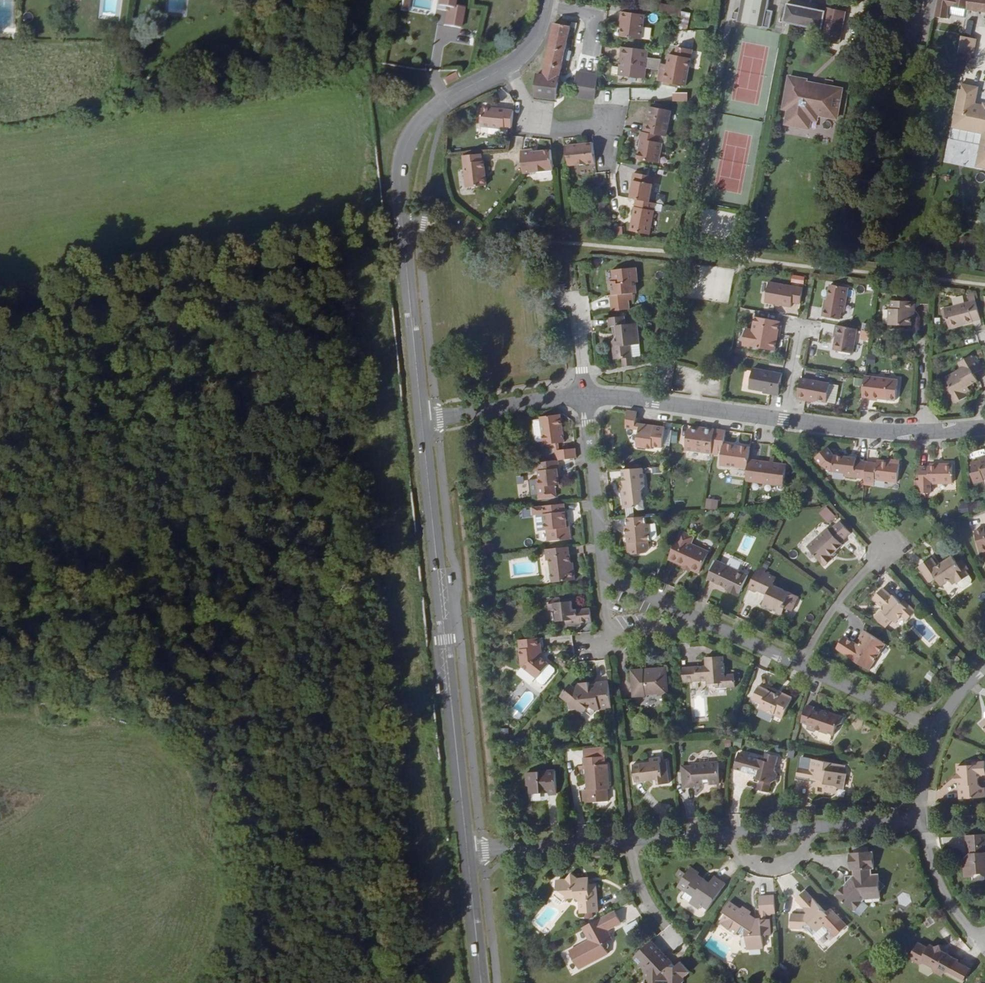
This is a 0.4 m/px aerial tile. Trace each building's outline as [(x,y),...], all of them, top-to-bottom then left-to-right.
[(14,32),(14,0),(0,0),(0,32),(14,32)] [(459,28),(463,6),(453,5),(454,0),(400,0),(399,6),(441,14),(439,25),(459,28)] [(737,22),(769,28),(773,11),(767,10),(769,0),(741,0),(737,22)] [(950,5),(949,6),(967,10),(969,0),(950,0),(950,5)] [(967,10),(984,12),(984,0),(969,0),(967,10)] [(682,7),(661,3),(659,13),(680,17),(682,11),(682,7)] [(826,11),(787,3),(783,22),(822,31),(826,11)] [(950,5),(938,3),(935,17),(948,18),(949,6),(950,5)] [(845,12),(828,8),(823,33),(821,41),(838,44),(845,12)] [(643,27),(644,14),(619,11),(616,36),(649,40),(651,28),(643,27)] [(691,14),(682,11),(680,17),(677,31),(687,31),(691,14)] [(571,26),(554,23),(544,75),(538,74),(535,97),(557,100),(557,99),(561,99),(563,84),(559,84),(558,83),(563,59),(569,60),(571,51),(565,50),(571,26)] [(976,43),(979,25),(965,23),(961,40),(976,43)] [(678,85),(686,86),(692,50),(671,46),(665,85),(673,86),(673,84),(678,85)] [(622,47),(619,76),(645,79),(648,50),(622,47)] [(964,71),(955,114),(984,120),(984,92),(978,90),(981,74),(964,71)] [(455,72),(444,78),(446,85),(458,79),(455,72)] [(598,77),(577,73),(575,86),(577,87),(576,96),(595,100),(596,90),(598,77)] [(805,82),(788,79),(784,105),(789,106),(788,112),(785,126),(808,130),(810,121),(816,122),(817,115),(825,116),(824,118),(836,120),(841,91),(813,86),(812,90),(804,89),(805,82)] [(617,89),(619,102),(629,100),(627,87),(617,89)] [(685,101),(686,92),(672,92),(672,100),(685,101)] [(671,111),(651,106),(648,124),(645,124),(643,132),(666,137),(671,111)] [(514,111),(483,107),(481,127),(505,130),(505,127),(512,128),(514,111)] [(643,132),(640,131),(639,139),(640,139),(636,159),(659,164),(663,144),(667,144),(668,137),(666,137),(643,132)] [(593,142),(567,145),(568,167),(595,164),(593,142)] [(533,149),(521,150),(523,174),(554,171),(551,149),(533,152),(533,149)] [(482,154),(463,156),(467,188),(487,186),(484,161),(482,161),(482,154)] [(656,177),(634,172),(632,180),(634,180),(630,198),(636,199),(650,202),(653,184),(654,185),(656,177)] [(650,202),(636,199),(630,231),(650,235),(656,203),(650,202)] [(637,268),(612,270),(613,281),(611,281),(612,295),(610,295),(612,311),(630,309),(629,300),(633,300),(633,294),(637,293),(636,282),(638,282),(637,268)] [(803,284),(804,277),(792,275),(790,282),(803,284)] [(803,288),(769,282),(765,303),(791,307),(792,303),(801,304),(803,288)] [(849,288),(831,285),(828,299),(827,302),(824,302),(822,316),(840,320),(842,312),(844,312),(849,288)] [(970,302),(941,310),(943,318),(946,317),(949,328),(974,322),(974,321),(981,320),(975,295),(968,294),(970,302)] [(915,301),(892,301),(892,309),(889,309),(889,325),(911,326),(911,317),(912,310),(915,310),(915,301)] [(625,316),(608,318),(609,327),(612,327),(612,335),(617,334),(617,336),(612,342),(614,360),(622,359),(623,367),(634,365),(633,357),(632,345),(640,344),(638,323),(626,324),(625,316)] [(777,321),(755,317),(753,330),(746,329),(742,345),(775,351),(778,335),(777,335),(778,330),(779,330),(780,325),(777,321)] [(857,329),(836,325),(835,334),(836,335),(835,337),(833,350),(853,354),(857,329)] [(859,340),(868,341),(869,331),(860,330),(859,340)] [(640,344),(632,345),(633,357),(641,356),(640,344)] [(973,355),(958,363),(962,369),(946,378),(950,386),(946,388),(955,404),(967,397),(966,394),(963,390),(968,386),(978,381),(975,374),(982,370),(973,355)] [(783,374),(753,368),(749,389),(771,393),(771,394),(779,396),(783,374)] [(898,380),(865,376),(865,379),(862,397),(896,401),(898,380)] [(830,384),(801,378),(797,399),(805,400),(806,399),(815,401),(827,402),(830,384)] [(839,385),(830,384),(827,402),(836,404),(839,385)] [(637,412),(628,411),(625,428),(635,429),(636,423),(637,412)] [(565,442),(561,414),(540,417),(540,419),(532,420),(535,441),(538,443),(543,442),(544,445),(548,445),(559,443),(565,442)] [(639,427),(639,430),(637,448),(652,450),(653,447),(662,448),(666,427),(663,427),(649,425),(649,428),(639,427)] [(698,429),(689,428),(685,451),(712,455),(712,454),(715,429),(702,427),(702,430),(698,429)] [(726,431),(715,429),(712,454),(722,456),(720,466),(747,469),(748,463),(749,460),(750,447),(724,443),(726,431)] [(560,450),(555,451),(556,461),(559,461),(575,459),(577,459),(575,448),(560,450)] [(822,466),(832,471),(834,455),(828,448),(816,458),(822,466)] [(856,458),(834,455),(832,471),(845,473),(844,476),(865,478),(867,463),(856,461),(856,458)] [(978,459),(978,460),(971,462),(973,472),(971,472),(973,483),(983,481),(983,480),(984,479),(984,457),(978,459)] [(556,461),(535,463),(536,471),(543,470),(544,478),(537,479),(539,499),(557,497),(555,485),(560,485),(559,477),(558,469),(560,469),(559,461),(556,461)] [(876,464),(867,463),(865,478),(865,481),(875,482),(875,480),(897,483),(900,464),(888,462),(877,461),(876,464)] [(769,465),(748,463),(747,469),(746,481),(784,486),(787,465),(770,462),(769,465)] [(930,467),(920,467),(921,498),(926,497),(926,493),(931,493),(931,484),(953,483),(953,464),(930,464),(930,467)] [(644,468),(622,470),(624,488),(625,496),(622,499),(623,509),(636,507),(640,510),(646,510),(644,500),(642,491),(646,486),(644,468)] [(705,499),(705,510),(717,510),(717,499),(705,499)] [(542,507),(533,508),(534,516),(537,515),(538,531),(547,530),(548,541),(571,539),(570,529),(567,529),(567,521),(565,504),(542,506),(542,507)] [(826,519),(832,513),(825,505),(819,512),(826,519)] [(759,509),(757,516),(765,519),(768,512),(759,509)] [(646,517),(627,518),(627,526),(625,526),(626,536),(631,536),(632,539),(630,540),(631,545),(627,545),(628,551),(632,555),(646,553),(650,548),(649,542),(652,541),(650,524),(647,524),(646,517)] [(828,528),(807,547),(825,566),(833,559),(832,558),(831,556),(835,552),(843,545),(841,543),(851,533),(840,521),(830,531),(828,528)] [(975,531),(981,552),(984,551),(984,528),(975,531)] [(695,537),(682,531),(670,557),(679,561),(678,563),(683,566),(692,570),(693,568),(701,571),(709,552),(692,544),(695,537)] [(569,547),(546,549),(547,561),(550,561),(553,583),(575,580),(574,569),(572,569),(571,563),(569,547)] [(932,558),(919,566),(930,583),(936,578),(942,586),(949,580),(953,577),(957,582),(958,584),(969,575),(967,571),(964,573),(962,570),(967,567),(962,559),(957,563),(953,556),(938,566),(932,558)] [(748,575),(716,561),(708,579),(727,588),(726,589),(739,596),(748,575)] [(767,570),(759,566),(748,589),(756,593),(757,591),(765,595),(766,592),(768,593),(767,596),(762,606),(770,610),(770,609),(783,615),(786,608),(793,612),(799,597),(773,584),(776,577),(766,572),(767,570)] [(969,575),(958,584),(960,587),(964,588),(971,583),(972,580),(969,575)] [(883,588),(873,598),(883,607),(884,608),(882,611),(875,618),(886,627),(892,621),(895,623),(902,616),(907,621),(916,611),(905,601),(902,604),(893,596),(892,597),(883,588)] [(561,598),(548,599),(549,610),(556,609),(557,620),(566,620),(570,619),(570,625),(592,622),(591,608),(574,610),(573,601),(561,602),(561,598)] [(859,645),(844,636),(837,648),(849,656),(849,657),(869,670),(878,657),(874,655),(883,642),(865,631),(860,639),(862,640),(859,645)] [(540,638),(519,640),(522,666),(538,678),(549,664),(543,659),(540,656),(539,647),(541,647),(540,638)] [(886,644),(883,642),(874,655),(878,657),(886,644)] [(706,665),(683,667),(684,682),(707,681),(716,683),(717,689),(736,687),(735,674),(726,674),(724,656),(711,657),(711,663),(709,665),(706,665)] [(555,668),(549,664),(538,678),(538,681),(542,684),(545,684),(555,671),(555,668)] [(645,669),(632,670),(634,697),(646,696),(646,694),(658,694),(659,695),(669,694),(667,668),(656,668),(656,669),(645,670),(645,669)] [(576,687),(571,684),(561,697),(569,703),(570,711),(577,709),(580,712),(586,712),(586,711),(590,708),(592,708),(596,711),(612,709),(609,681),(597,682),(596,684),(596,688),(591,688),(590,682),(579,683),(576,687)] [(779,695),(759,686),(752,700),(762,704),(761,708),(783,718),(792,698),(781,692),(779,695)] [(526,691),(514,707),(522,713),(534,696),(526,691)] [(815,708),(808,705),(801,722),(809,724),(807,729),(814,732),(818,730),(834,736),(837,726),(842,723),(844,717),(823,710),(820,712),(814,710),(815,708)] [(590,708),(586,711),(592,716),(596,711),(592,708),(590,708)] [(766,759),(748,754),(743,772),(756,775),(760,777),(759,782),(757,789),(769,792),(772,782),(777,780),(778,774),(775,770),(777,764),(766,760),(766,759)] [(605,756),(584,758),(585,769),(586,769),(588,790),(583,790),(584,803),(609,801),(608,789),(610,789),(608,764),(606,764),(605,756)] [(651,762),(633,764),(636,783),(653,780),(652,777),(658,776),(659,779),(663,784),(670,783),(667,762),(662,762),(661,757),(650,758),(651,762)] [(845,765),(805,758),(805,761),(800,760),(797,778),(809,780),(818,782),(816,793),(824,794),(825,791),(835,793),(836,787),(844,788),(846,775),(843,774),(845,765)] [(693,765),(682,766),(684,789),(687,788),(687,787),(695,787),(695,786),(705,785),(705,784),(710,783),(710,784),(720,784),(719,761),(693,763),(693,765)] [(957,766),(958,773),(961,776),(961,780),(958,784),(958,785),(959,799),(984,797),(984,787),(982,788),(979,785),(979,779),(982,776),(984,776),(984,761),(967,763),(964,766),(957,766)] [(556,770),(526,773),(527,786),(529,786),(530,794),(542,794),(541,792),(549,791),(549,793),(549,796),(558,795),(556,770)] [(652,777),(653,780),(656,779),(657,785),(663,784),(659,779),(658,776),(652,777)] [(966,835),(967,850),(970,853),(971,857),(969,859),(964,859),(965,878),(973,877),(976,874),(982,874),(984,876),(984,834),(966,835)] [(844,886),(835,895),(853,911),(861,901),(859,900),(864,896),(879,895),(879,891),(884,885),(878,880),(878,875),(871,875),(871,869),(875,869),(873,851),(849,853),(850,871),(854,871),(855,876),(847,877),(847,884),(845,886),(844,886)] [(699,873),(691,867),(686,875),(684,874),(681,879),(682,880),(678,887),(686,892),(682,897),(700,909),(703,906),(708,910),(726,883),(715,876),(710,883),(698,874),(699,873)] [(684,874),(680,871),(676,876),(681,879),(684,874)] [(567,879),(557,880),(557,891),(560,891),(565,896),(565,899),(577,898),(579,901),(580,914),(599,912),(597,884),(590,884),(587,885),(579,878),(572,873),(567,879)] [(806,890),(796,899),(808,913),(806,914),(792,913),(791,929),(807,930),(813,936),(824,926),(827,929),(840,917),(831,908),(828,911),(825,911),(806,890)] [(557,891),(554,895),(562,903),(565,899),(565,896),(560,891),(557,891)] [(774,895),(759,896),(760,914),(761,914),(766,914),(776,913),(774,895)] [(741,909),(730,901),(723,912),(726,914),(720,923),(736,934),(738,932),(743,925),(745,927),(746,937),(747,949),(763,948),(763,936),(771,935),(770,919),(767,919),(762,919),(761,919),(754,920),(753,916),(750,914),(751,912),(743,906),(741,909)] [(615,910),(583,927),(589,941),(569,951),(579,970),(609,954),(604,945),(613,940),(608,930),(622,923),(615,910)] [(652,940),(634,958),(645,969),(644,979),(649,980),(649,982),(683,982),(685,981),(685,978),(691,972),(681,961),(676,967),(668,967),(673,963),(652,940)] [(928,948),(918,942),(912,955),(912,961),(920,965),(925,963),(933,968),(934,972),(942,977),(944,973),(947,969),(950,971),(952,972),(959,959),(947,953),(944,954),(942,950),(939,952),(936,950),(935,947),(930,944),(928,948)]
